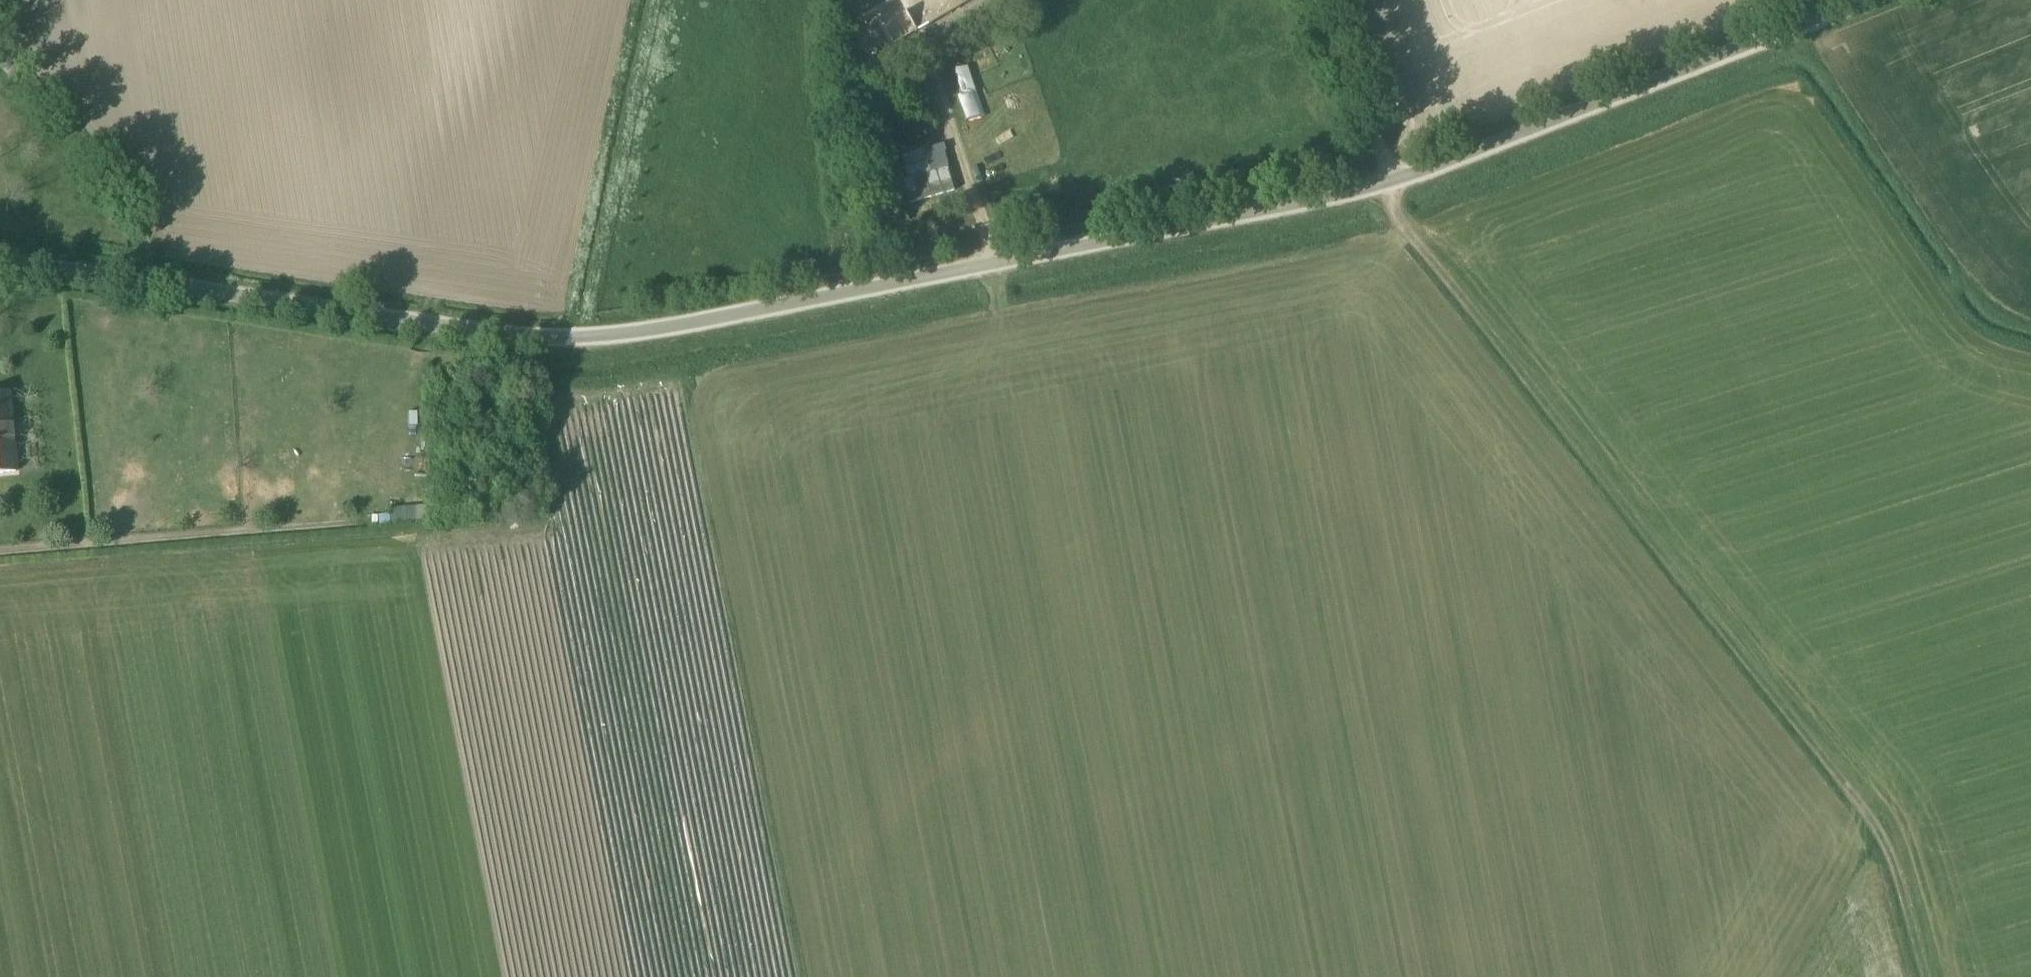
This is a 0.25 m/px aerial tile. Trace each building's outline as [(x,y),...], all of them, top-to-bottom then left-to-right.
[(971,0),(892,0),(863,17),(883,52),(971,0)] [(884,226),(910,219),(902,190),(876,197),(884,226)] [(16,471),(8,391),(0,392),(0,473),(16,471)]
